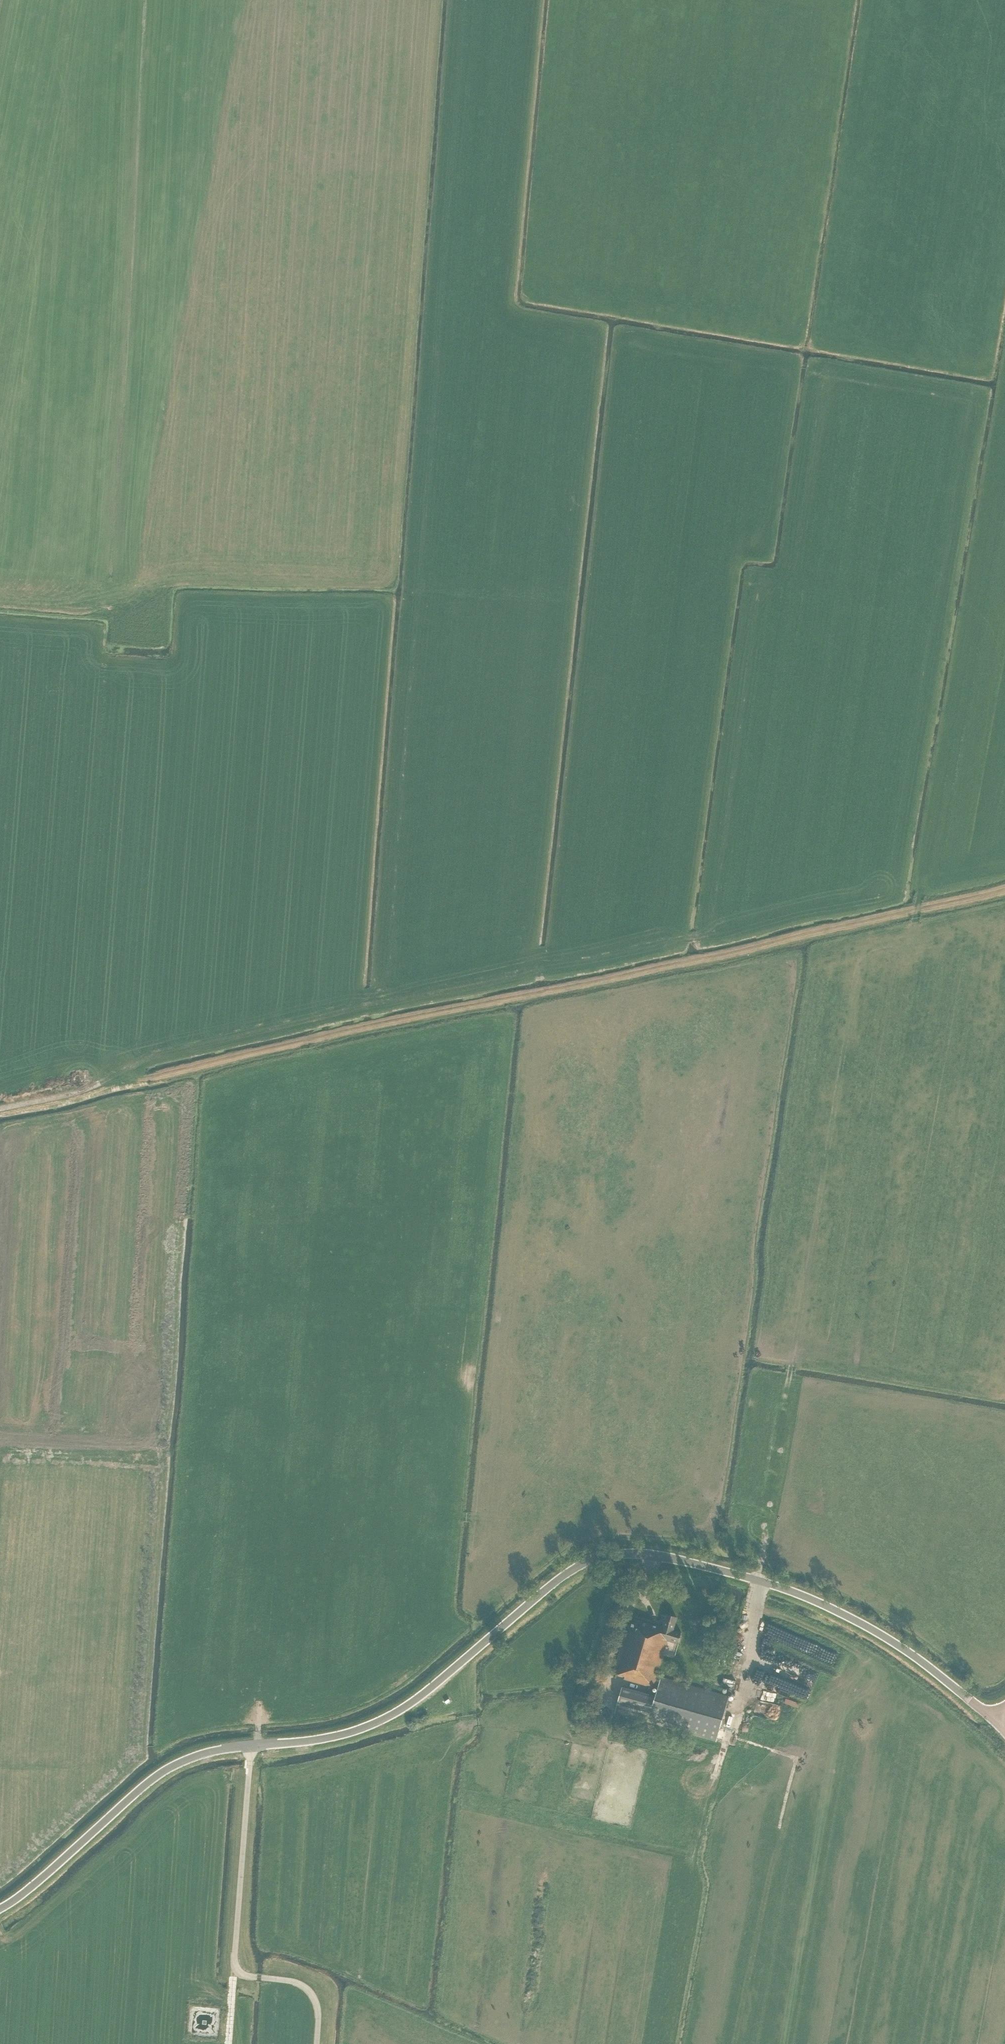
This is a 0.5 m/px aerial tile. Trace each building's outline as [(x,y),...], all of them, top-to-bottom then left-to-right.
[(697,1614),(694,1622),(702,1624),(704,1616),(697,1614)] [(654,1686),(658,1688),(648,1722),(716,1741),(729,1696),(661,1677),(659,1681),(656,1680),(667,1641),(678,1644),(681,1633),(673,1630),(677,1618),(666,1615),(662,1627),(632,1618),(628,1631),(625,1630),(613,1673),(624,1676),(624,1679),(654,1687),(654,1686)] [(700,1657),(706,1659),(709,1647),(703,1645),(700,1657)] [(620,1708),(637,1713),(642,1693),(625,1689),(620,1708)]
